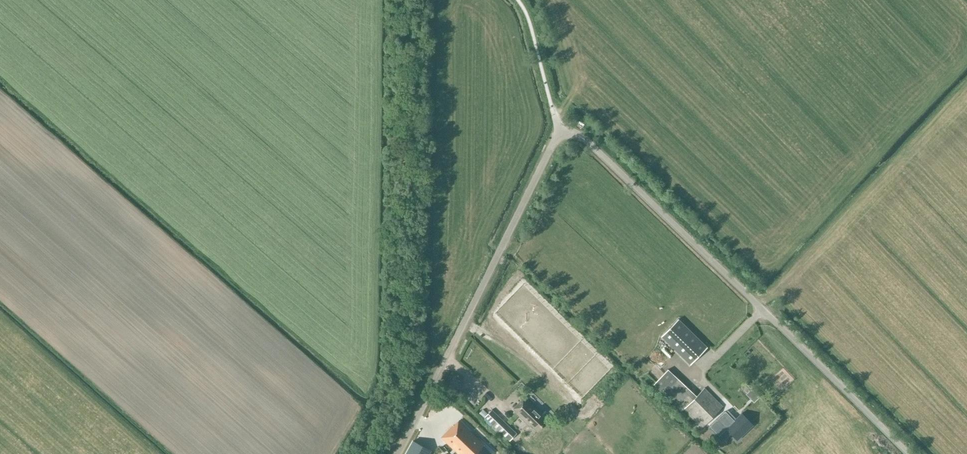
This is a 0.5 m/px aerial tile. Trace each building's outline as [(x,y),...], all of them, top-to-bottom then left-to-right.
[(706,319),(710,310),(704,308),(701,317),(706,319)] [(678,319),(661,336),(690,364),(707,347),(678,319)] [(668,369),(653,385),(683,413),(685,411),(702,427),(722,406),(704,389),(697,396),(668,369)] [(530,426),(537,432),(547,421),(541,415),(542,414),(524,397),(512,409),(530,426)] [(517,434),(508,425),(492,409),(484,417),(509,442),(517,434)] [(726,429),(737,440),(753,425),(742,413),(735,420),(729,415),(719,425),(724,430),(726,429)] [(441,438),(457,453),(491,453),(483,447),(484,446),(458,420),(441,438)] [(480,422),(473,430),(488,443),(495,435),(480,422)] [(406,453),(429,453),(431,451),(413,441),(406,453)]
